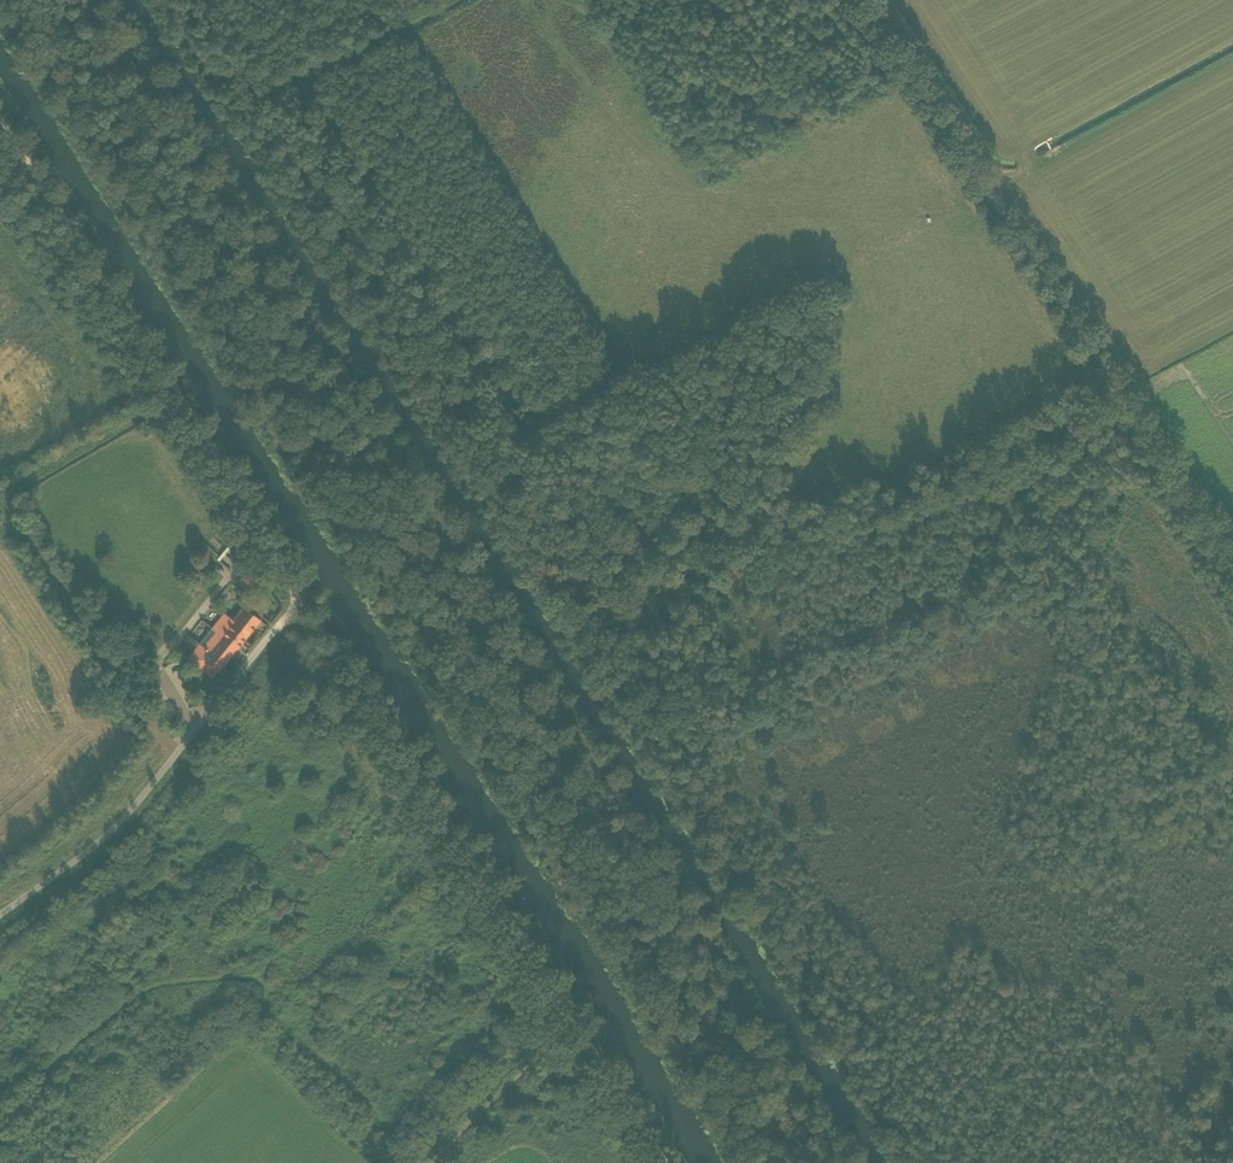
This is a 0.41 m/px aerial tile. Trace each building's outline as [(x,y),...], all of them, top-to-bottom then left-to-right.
[(243,606),(232,620),(224,613),(188,658),(212,678),(218,671),(219,671),(260,620),(243,606)]
